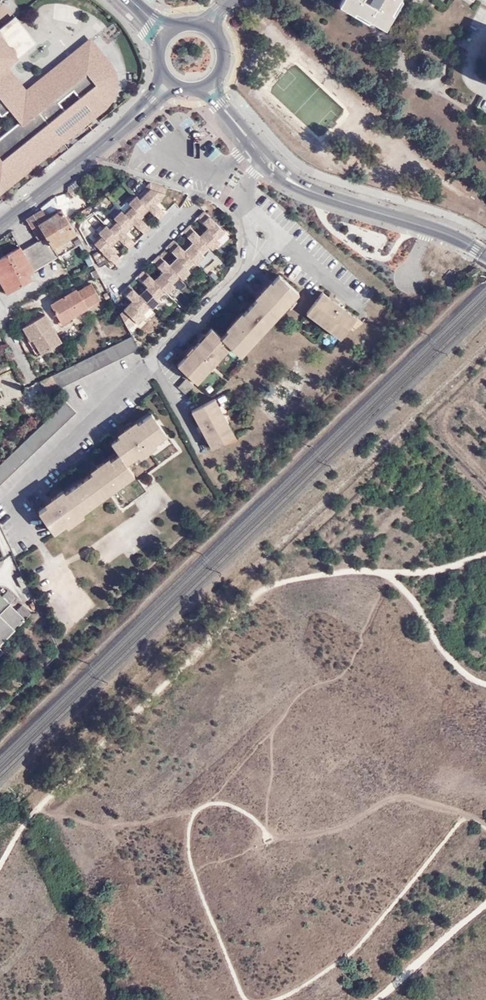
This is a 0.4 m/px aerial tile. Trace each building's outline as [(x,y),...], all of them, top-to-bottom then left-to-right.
[(339,4),(366,20),(368,17),(384,26),(399,0),(341,0),(339,4)] [(1,197),(117,102),(120,77),(116,67),(94,39),(29,88),(11,67),(21,59),(0,35),(0,196),(1,197)] [(145,189),(137,197),(148,208),(158,218),(164,213),(154,202),(164,193),(166,186),(150,182),(143,188),(145,189)] [(80,209),(88,204),(82,194),(74,199),(80,209)] [(148,208),(137,197),(136,195),(128,203),(130,205),(123,212),(132,222),(143,233),(149,228),(138,217),(148,208)] [(56,256),(81,243),(70,224),(67,219),(61,209),(57,211),(55,208),(43,214),(40,211),(25,219),(37,241),(43,252),(51,247),(56,256)] [(132,222),(123,212),(121,210),(113,217),(115,220),(108,227),(118,237),(128,248),(134,242),(124,231),(132,222)] [(199,236),(209,247),(211,248),(218,241),(217,239),(224,232),(204,211),(198,216),(208,227),(199,236)] [(118,237),(108,227),(106,225),(98,232),(100,235),(93,242),(113,263),(119,257),(108,246),(118,237)] [(201,254),(209,247),(199,236),(188,226),(182,231),(193,242),(184,251),(195,262),(196,263),(203,256),(201,254)] [(187,269),(195,262),(184,251),(174,240),(168,246),(178,257),(170,266),(179,277),(181,278),(189,271),(187,269)] [(56,256),(51,247),(43,252),(37,241),(21,250),(18,246),(0,256),(0,283),(5,292),(29,279),(27,275),(22,266),(28,263),(32,270),(56,256)] [(172,284),(179,277),(170,266),(158,255),(153,261),(163,272),(154,281),(164,291),(166,293),(174,286),(172,284)] [(22,266),(27,275),(33,272),(32,270),(28,263),(22,266)] [(139,296),(150,307),(151,308),(159,301),(157,299),(164,291),(154,281),(144,270),(138,276),(148,287),(139,296)] [(221,337),(211,329),(177,365),(197,383),(230,346),(241,356),(299,293),(279,275),(272,282),(270,281),(255,297),(257,299),(243,314),(241,312),(226,329),(227,331),(221,337)] [(50,304),(60,319),(69,314),(71,317),(100,298),(91,282),(78,290),(76,288),(50,304)] [(122,312),(130,326),(136,321),(137,323),(145,316),(143,314),(150,307),(139,296),(129,285),(123,291),(133,301),(122,312)] [(361,322),(323,292),(306,313),(341,339),(349,328),(353,331),(361,322)] [(35,337),(44,352),(61,341),(45,314),(23,327),(31,340),(35,337)] [(69,314),(60,319),(59,320),(58,323),(60,325),(63,325),(73,320),(71,317),(69,314)] [(34,357),(44,352),(35,337),(31,340),(26,343),(34,357)] [(132,337),(57,376),(54,378),(61,390),(139,350),(132,337)] [(62,396),(60,390),(54,378),(41,384),(50,401),(62,396)] [(193,385),(186,379),(178,387),(186,393),(193,385)] [(238,441),(215,398),(191,411),(212,449),(224,442),(227,447),(238,441)] [(66,401),(0,466),(0,486),(75,412),(66,401)] [(63,489),(44,503),(46,505),(39,511),(54,532),(65,524),(68,527),(84,515),(83,512),(134,474),(126,464),(137,456),(139,459),(156,446),(155,444),(167,435),(151,413),(138,423),(136,421),(117,434),(119,436),(111,442),(119,453),(111,459),(108,456),(90,470),(92,473),(65,492),(63,489)] [(31,611),(22,602),(15,609),(10,605),(17,598),(7,588),(1,595),(0,595),(0,644),(31,611)]
